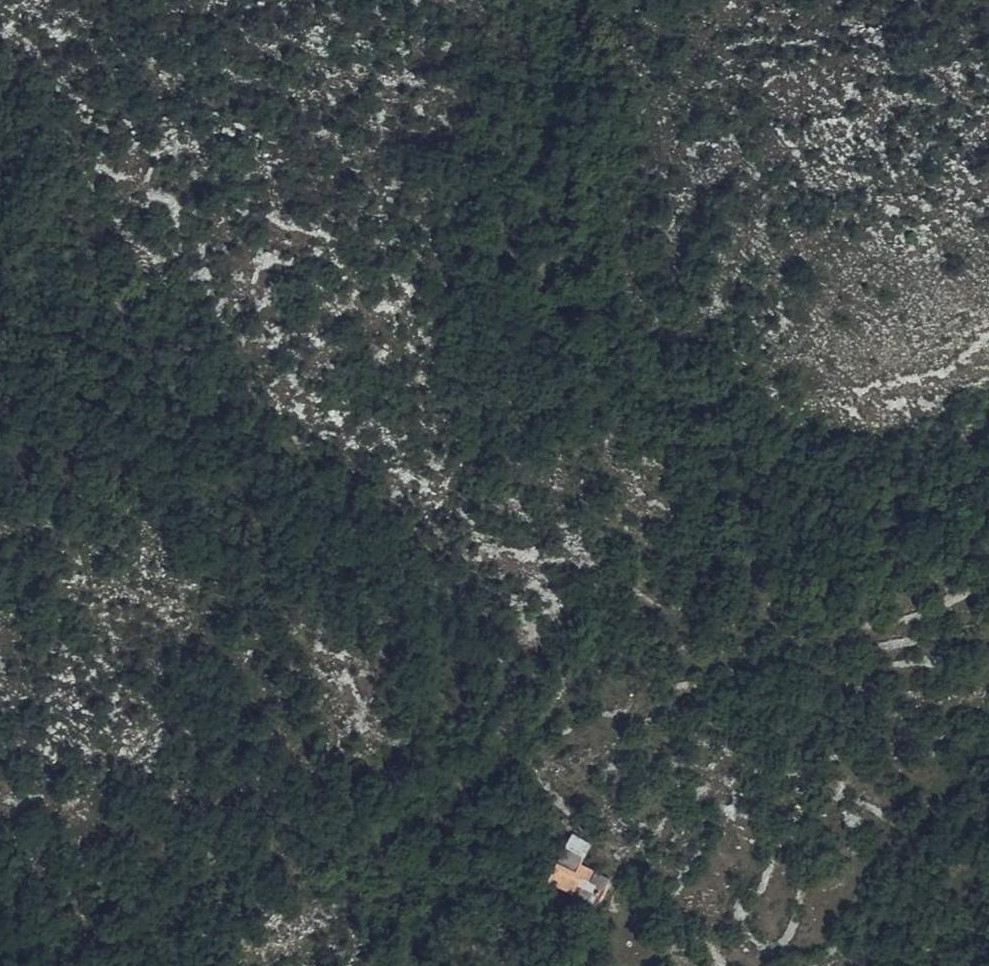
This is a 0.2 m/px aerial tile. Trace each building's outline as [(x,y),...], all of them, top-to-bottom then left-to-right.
[(565,833),(550,888),(600,902),(608,875),(581,867),(589,840),(565,833)]
